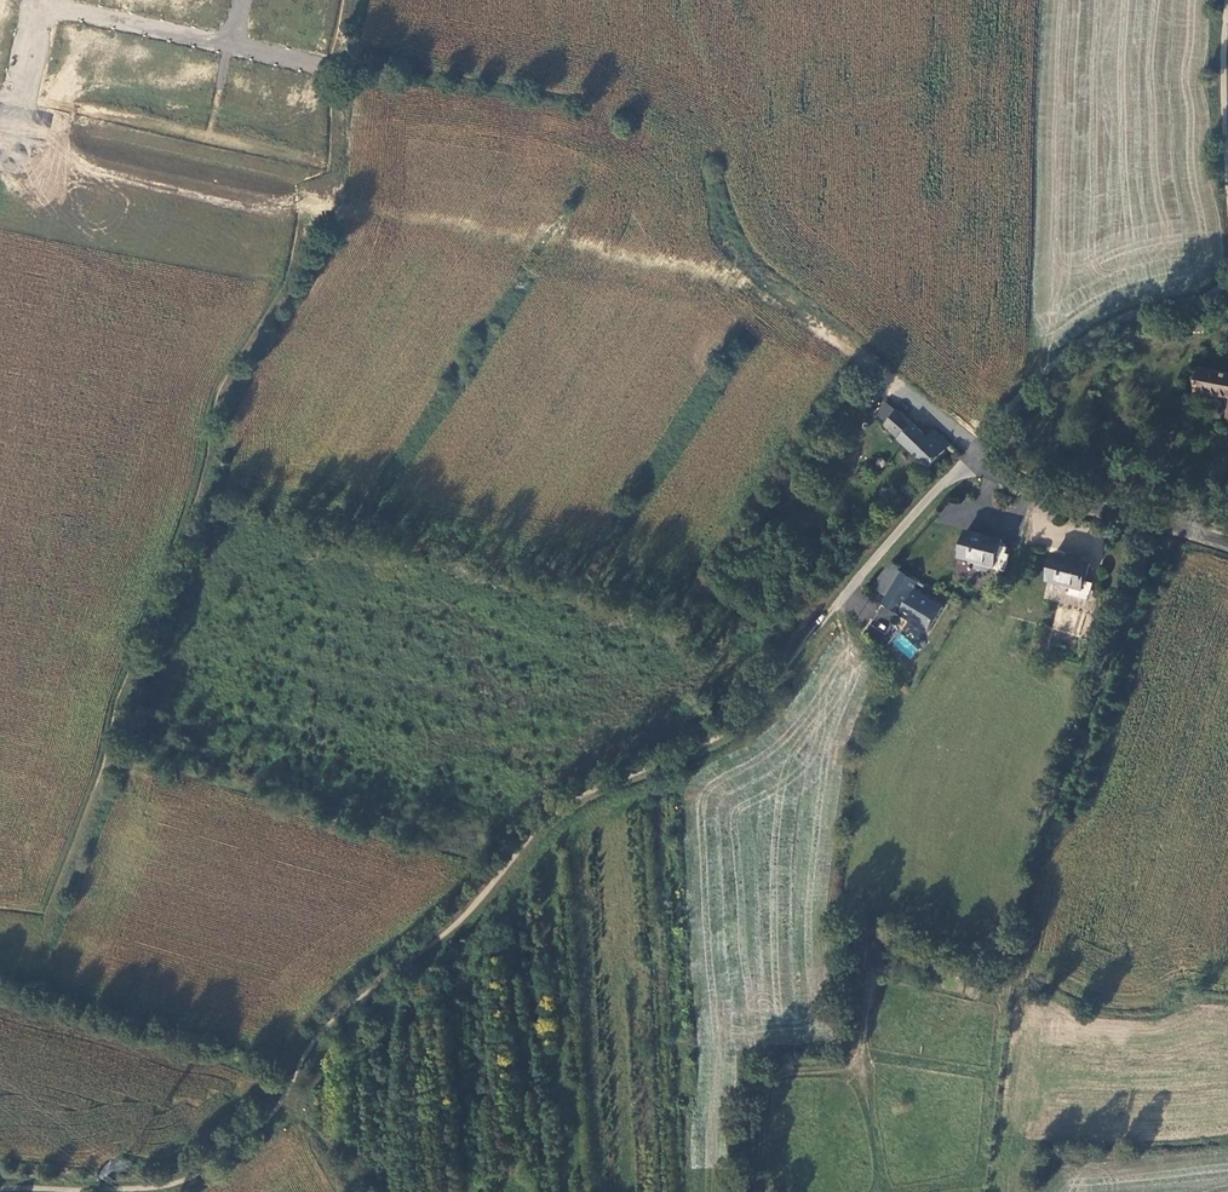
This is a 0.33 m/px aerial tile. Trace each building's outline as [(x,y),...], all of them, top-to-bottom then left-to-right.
[(1201,368),(1197,390),(1227,396),(1227,373),(1201,368)] [(927,437),(889,402),(874,415),(929,466),(950,446),(935,430),(927,437)] [(997,558),(1008,561),(1009,555),(1005,554),(1007,548),(1000,546),(1002,541),(968,531),(960,556),(995,566),(997,558)] [(1137,554),(1140,543),(1133,540),(1130,553),(1137,554)] [(1091,562),(1054,553),(1047,580),(1085,590),(1091,562)] [(892,564),(874,585),(888,595),(904,572),(892,564)] [(904,572),(888,595),(883,602),(898,613),(899,612),(914,589),(919,582),(904,572)] [(942,607),(914,589),(899,612),(927,630),(942,607)] [(909,659),(918,650),(901,633),(892,641),(909,659)]
